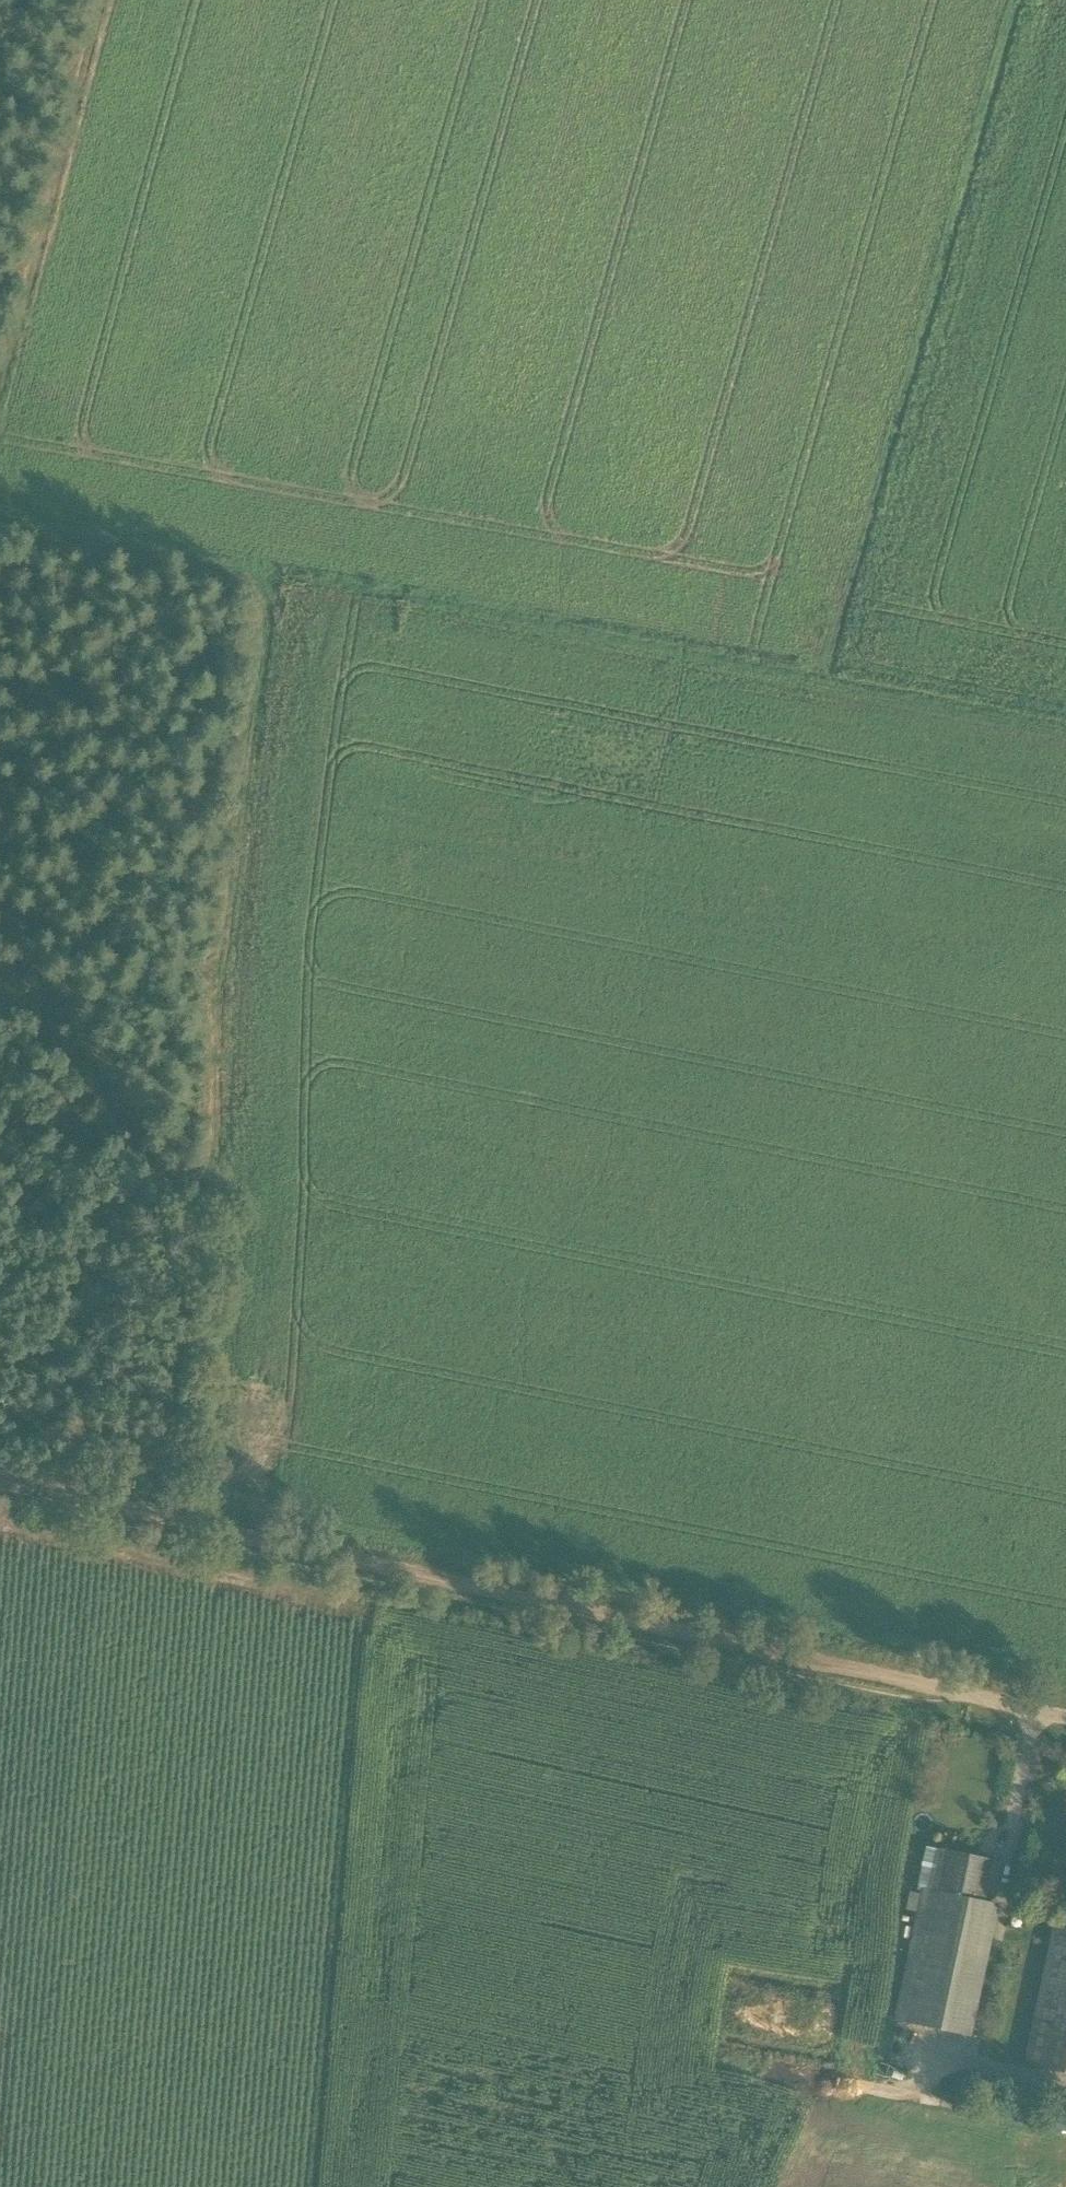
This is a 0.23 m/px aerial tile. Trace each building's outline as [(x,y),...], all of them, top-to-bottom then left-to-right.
[(966,2035),(989,1925),(994,1904),(991,1903),(1000,1862),(941,1849),(932,1891),(924,1889),(895,2020),(966,2035)] [(1055,1923),(1050,1946),(1065,1949),(1065,1926),(1055,1923)]
